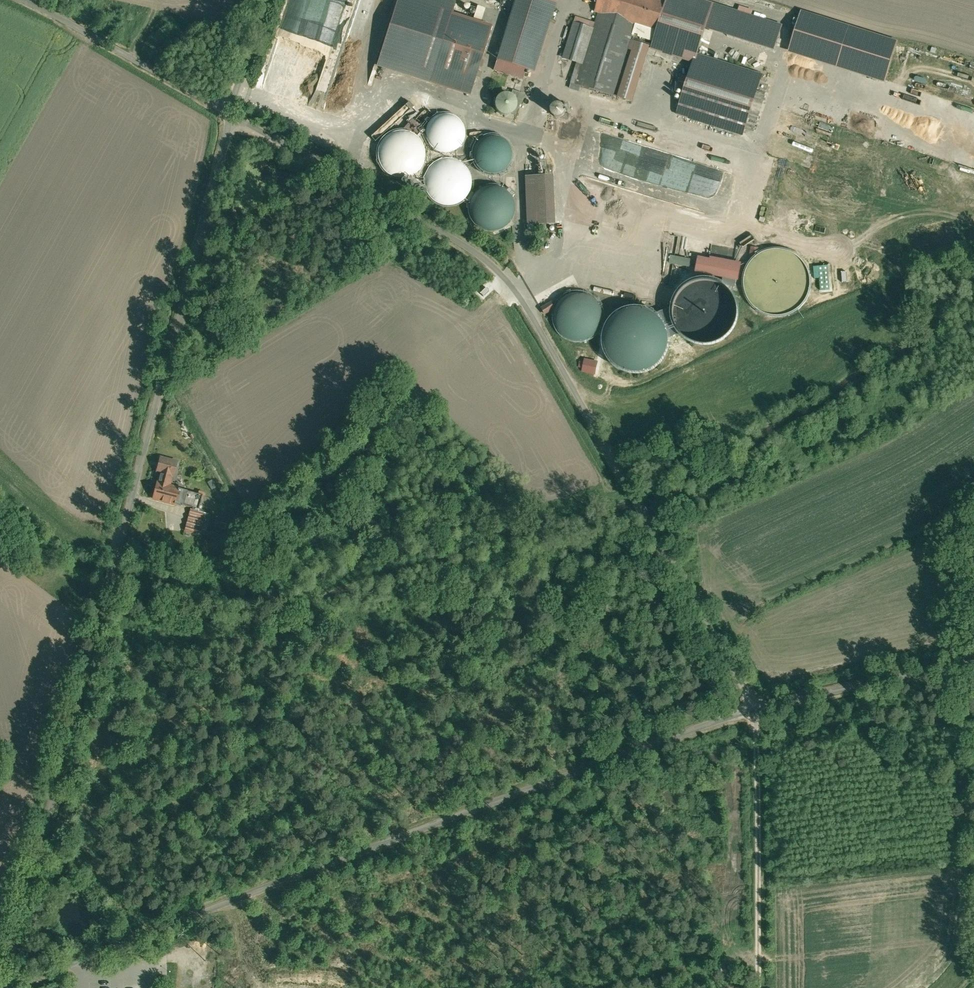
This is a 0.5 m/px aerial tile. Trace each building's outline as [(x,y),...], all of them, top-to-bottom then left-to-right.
[(555,7),(529,0),(512,0),(495,58),(498,59),(528,67),(537,70),(555,7)] [(596,12),(599,13),(636,24),(656,30),(665,0),(599,0),(596,12)] [(695,62),(697,54),(706,26),(776,47),(782,25),(698,0),(665,0),(656,30),(657,30),(651,49),(693,61),(695,62)] [(290,35),(329,48),(342,5),(332,2),(331,5),(327,4),(326,7),(321,5),(319,9),(324,11),(322,17),(315,14),(314,16),(303,13),(301,17),(296,15),(290,35)] [(471,92),(492,22),(451,10),(430,80),(471,92)] [(903,40),(803,10),(790,53),(890,83),(903,40)] [(636,24),(599,13),(595,27),(583,65),(579,63),(573,83),(614,95),(636,24)] [(579,63),(583,65),(595,27),(575,21),(564,59),(579,63)] [(763,73),(697,54),(695,62),(693,61),(678,113),(745,133),(763,73)] [(528,67),(498,59),(495,70),(524,79),(528,67)] [(499,113),(504,115),(509,115),(513,112),(515,108),(516,104),(515,99),(511,95),(507,94),(502,94),(498,97),(495,101),(494,105),(496,110),(499,113)] [(555,117),(558,118),(562,118),(564,115),(566,112),(565,109),(563,106),(560,104),(556,105),(554,107),(552,110),(553,114),(555,117)] [(466,128),(463,122),(458,115),(452,112),(445,112),(437,114),(432,118),(428,126),(427,134),(429,140),(434,146),(441,150),(448,150),(456,148),(461,143),(465,136),(466,128)] [(424,149),(422,142),(415,134),(408,131),(400,130),(391,133),(384,138),(380,146),(379,156),(382,164),(387,170),(395,175),(404,175),(413,173),(419,167),(424,159),(424,149)] [(515,151),(513,145),(508,138),(502,135),(495,135),(487,137),(482,141),(478,148),(477,157),(479,163),(484,169),(491,172),(498,173),(505,171),(511,166),(515,159),(515,151)] [(472,178),(469,170),(462,162),(455,159),(448,158),(438,161),(431,166),(427,174),(426,184),(429,192),(434,198),(442,203),(451,204),(460,201),(467,196),(471,187),(472,178)] [(554,174),(526,175),(528,224),(546,223),(556,222),(554,174)] [(515,204),(513,197),(506,189),(499,186),(492,185),(482,187),(476,193),(471,201),(471,211),(473,218),(478,225),(487,229),(495,230),(504,227),(510,222),(515,214),(515,204)] [(711,257),(730,258),(730,245),(711,245),(711,257)] [(771,315),(779,316),(787,314),(794,311),(801,306),(806,300),(809,293),(811,285),(810,277),(808,269),(804,262),(798,256),(791,252),(784,250),(776,249),(768,251),(760,254),(754,259),(749,265),(745,272),(744,280),(744,288),(747,296),(751,303),(756,308),(763,313),(771,315)] [(738,279),(741,263),(697,254),(694,271),(738,279)] [(689,265),(690,258),(670,255),(669,263),(689,265)] [(814,279),(819,279),(819,290),(832,290),(831,265),(813,266),(814,279)] [(672,304),(672,315),(675,326),(682,335),(691,342),(702,345),(714,344),(724,339),(732,332),(738,322),(740,312),(738,301),(733,291),(725,283),(716,278),(705,276),(694,279),(684,284),(676,293),(672,304)] [(603,313),(600,305),(593,297),(585,293),(577,292),(566,295),(559,300),(554,310),(554,320),(556,328),(562,336),(571,340),(580,341),(590,338),(597,333),(602,324),(603,313)] [(672,338),(669,327),(663,317),(653,310),(641,306),(629,307),(618,312),(609,321),(604,332),(603,344),(606,356),(613,366),(623,373),(634,376),(647,375),(658,370),(666,361),(671,350),(672,338)] [(179,458),(161,454),(157,470),(160,471),(158,481),(172,485),(174,474),(175,474),(179,458)] [(172,485),(158,481),(156,481),(153,493),(152,499),(158,501),(175,505),(176,503),(179,488),(180,486),(172,485)] [(196,492),(179,488),(176,503),(206,512),(210,498),(204,496),(205,492),(197,490),(196,492)] [(184,530),(199,534),(202,523),(208,524),(211,514),(190,508),(184,530)]
